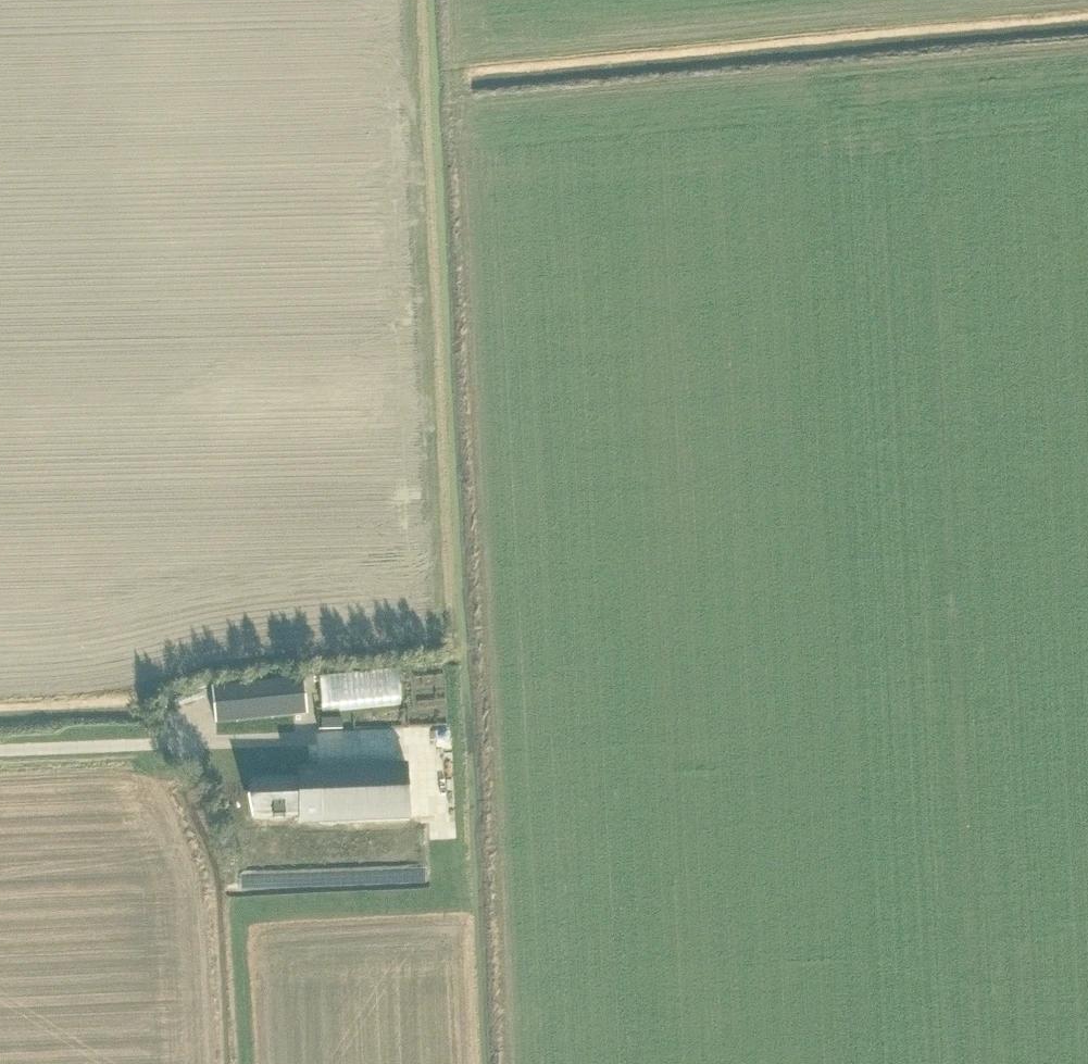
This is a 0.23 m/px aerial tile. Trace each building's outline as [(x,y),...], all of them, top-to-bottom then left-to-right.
[(289,681),(211,689),(214,725),(293,716),(289,681)] [(321,720),(321,730),(342,730),(342,719),(321,720)] [(252,798),(251,798),(252,802),(253,802),(253,817),(272,816),(272,819),(284,818),(284,816),(299,815),(300,824),(320,823),(408,820),(406,767),(317,771),(298,772),(298,781),(252,783),(252,798)]
